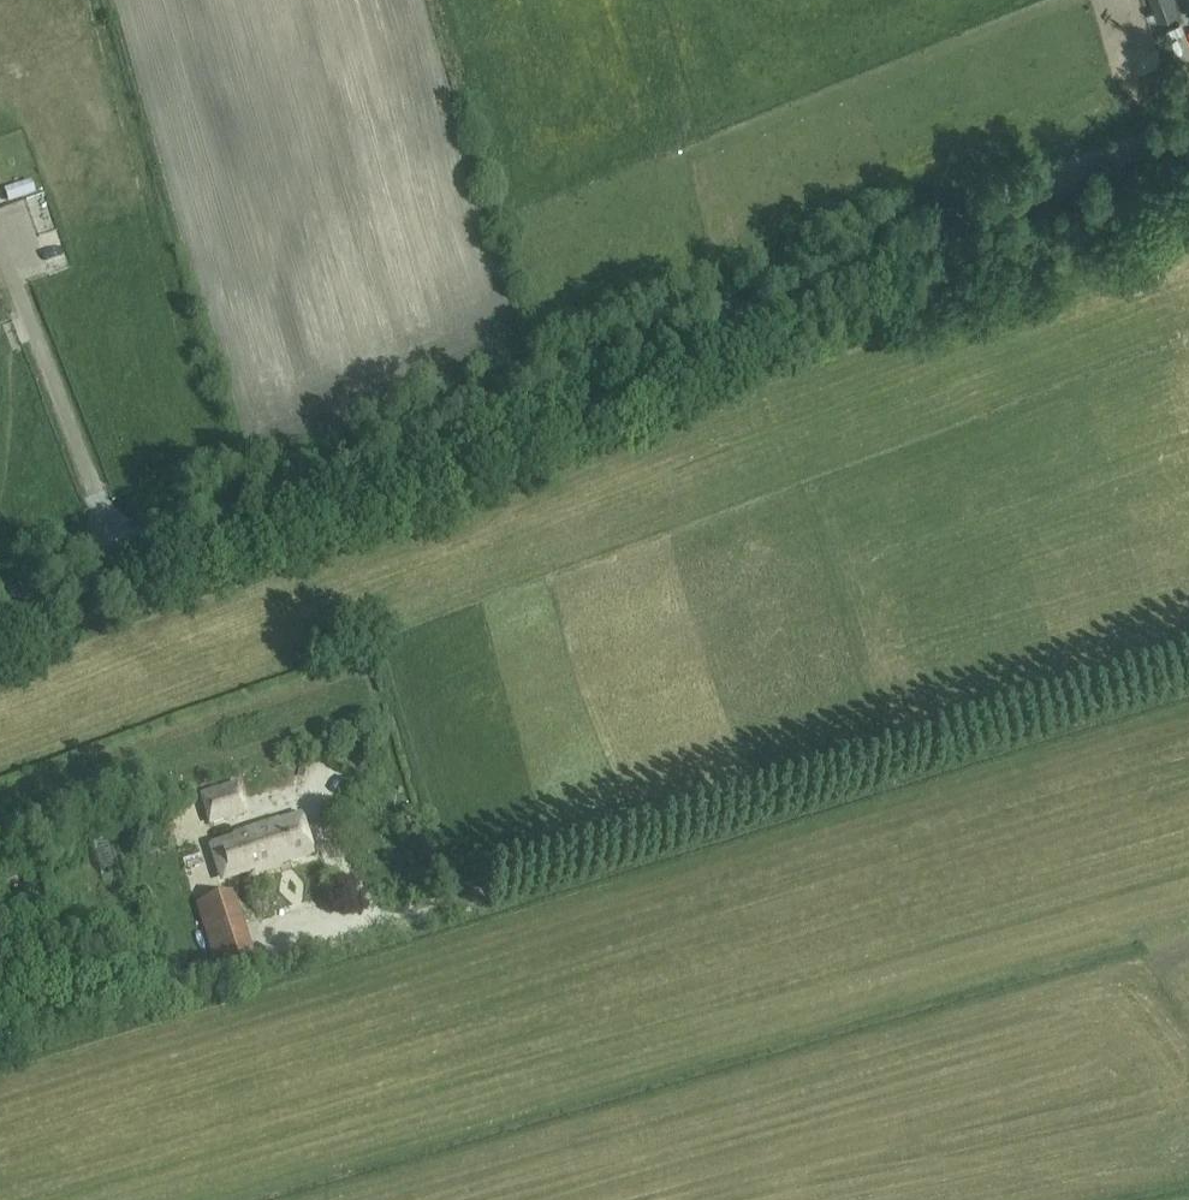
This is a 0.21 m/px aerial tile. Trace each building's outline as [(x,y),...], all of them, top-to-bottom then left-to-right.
[(1178,0),(1150,0),(1158,22),(1182,13),(1178,0)] [(200,793),(209,825),(248,813),(238,781),(200,793)] [(281,865),(312,854),(300,816),(279,822),(279,821),(234,836),(236,841),(224,844),(225,845),(215,848),(218,857),(218,858),(225,879),(246,872),(247,877),(281,866),(281,865)] [(219,968),(250,958),(230,894),(198,904),(219,968)]
